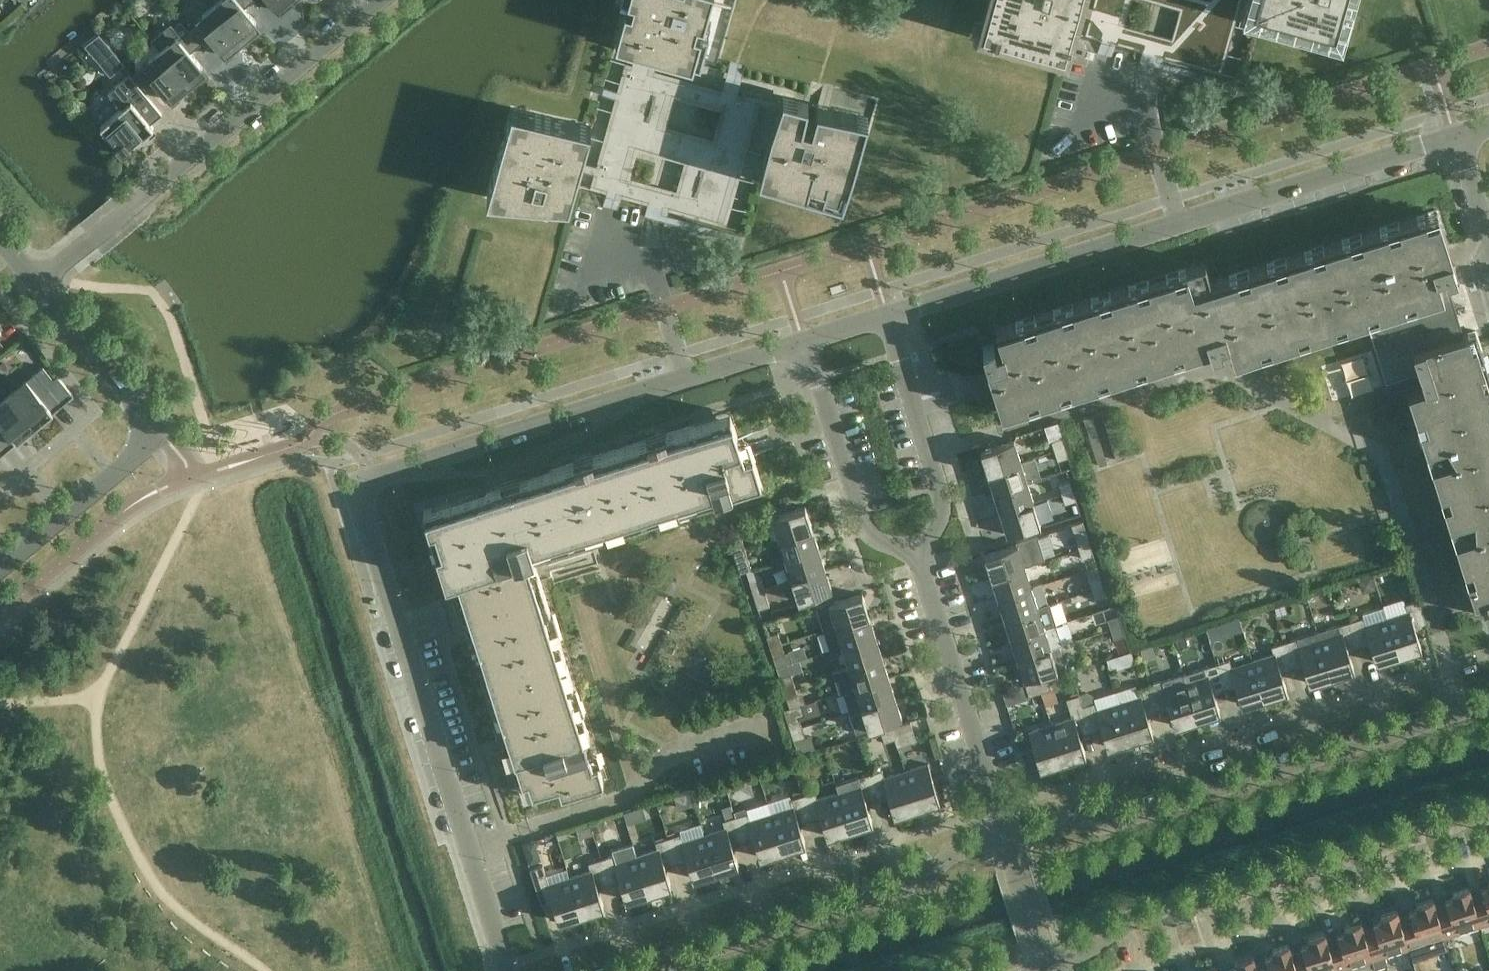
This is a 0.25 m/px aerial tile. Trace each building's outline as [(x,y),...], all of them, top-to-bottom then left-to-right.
[(214,5),(244,42),(255,33),(261,28),(257,22),(245,7),(254,0),(220,0),(214,5)] [(276,5),(281,11),(287,6),(295,0),(272,0),(276,5)] [(701,62),(712,22),(704,20),(710,0),(618,0),(618,3),(625,5),(614,46),(659,59),(661,51),(701,62)] [(1060,51),(1064,40),(1070,42),(1071,37),(1068,37),(1079,0),(991,0),(984,26),(995,29),(994,35),(998,36),(999,34),(1060,51)] [(1255,8),(1335,30),(1343,0),(1257,0),(1255,8)] [(244,42),(214,5),(203,14),(197,19),(199,22),(189,30),(201,44),(210,36),(222,50),(227,56),(233,51),(244,42)] [(1182,59),(1185,48),(1172,46),(1176,26),(1137,19),(1135,33),(1159,37),(1156,54),(1182,59)] [(152,40),(160,50),(190,87),(201,78),(201,77),(207,73),(202,67),(203,67),(191,52),(201,44),(189,30),(182,21),(175,26),(173,23),(152,40)] [(125,63),(104,38),(99,32),(85,44),(90,50),(111,75),(125,63)] [(190,87),(160,50),(149,59),(143,64),(145,67),(135,75),(146,89),(156,81),(168,95),(173,101),(179,96),(190,87)] [(1211,74),(1214,59),(1194,55),(1191,70),(1211,74)] [(122,108),(109,119),(101,126),(114,141),(116,139),(119,142),(116,144),(123,153),(132,146),(130,143),(133,141),(135,143),(154,127),(151,123),(162,114),(130,75),(109,92),(122,108)] [(868,115),(782,96),(771,128),(759,175),(786,183),(843,199),(854,166),(868,115)] [(512,107),(503,141),(487,197),(570,203),(592,125),(512,107)] [(991,376),(1002,412),(1210,346),(1212,352),(1230,346),(1234,360),(1366,318),(1374,343),(1371,344),(1384,386),(1405,379),(1404,376),(1420,370),(1422,375),(1422,376),(1425,387),(1408,392),(1474,601),(1486,597),(1488,603),(1483,605),(1486,616),(1488,615),(1488,372),(1476,330),(1460,335),(1455,319),(1459,318),(1446,278),(1457,274),(1455,269),(1456,268),(1451,253),(1454,252),(1455,251),(1449,245),(1438,209),(1211,281),(1205,262),(996,328),(998,335),(986,339),(987,340),(999,336),(1002,347),(996,349),(994,343),(983,347),(985,353),(984,353),(991,376)] [(736,239),(752,241),(754,228),(738,226),(736,239)] [(44,366),(36,372),(9,395),(36,427),(74,395),(58,375),(54,378),(44,366)] [(9,395),(0,402),(0,438),(9,449),(36,427),(9,395)] [(730,441),(739,438),(730,412),(424,509),(446,581),(452,579),(471,637),(468,638),(476,665),(479,664),(494,710),(491,712),(499,738),(502,737),(510,761),(521,758),(524,766),(535,762),(544,790),(560,786),(562,794),(604,781),(599,763),(593,765),(584,738),(590,736),(582,711),(576,713),(569,688),(574,687),(559,638),(553,640),(545,615),(551,614),(536,565),(530,567),(527,556),(534,554),(535,557),(545,553),(544,550),(597,533),(596,530),(615,525),(615,528),(670,510),(669,507),(688,502),(689,504),(717,495),(716,491),(729,487),(731,491),(745,487),(747,492),(763,486),(753,454),(736,459),(730,441)] [(1075,413),(1062,416),(1065,429),(1078,426),(1075,413)] [(1066,447),(1063,437),(1051,441),(1055,451),(1066,447)] [(0,438),(0,456),(9,449),(0,438)] [(981,450),(988,472),(1021,461),(1014,440),(981,450)] [(1069,457),(1066,447),(1055,451),(1058,461),(1069,457)] [(988,472),(994,493),(1027,482),(1021,461),(988,472)] [(1081,486),(1092,483),(1087,470),(1077,473),(1081,486)] [(1073,490),(1070,480),(1059,484),(1062,494),(1073,490)] [(994,493),(1001,513),(1034,503),(1027,482),(994,493)] [(1042,493),(1048,509),(1060,505),(1054,489),(1042,493)] [(1076,500),(1073,490),(1062,494),(1065,504),(1076,500)] [(1034,503),(1001,513),(1008,535),(1041,524),(1034,503)] [(772,516),(779,538),(812,527),(806,506),(772,516)] [(1091,545),(1083,520),(1071,524),(1079,548),(1091,545)] [(779,538),(786,559),(819,548),(812,527),(779,538)] [(985,555),(992,576),(1025,566),(1025,567),(1046,560),(1038,535),(1016,542),(1017,545),(985,555)] [(731,542),(734,552),(746,549),(742,538),(731,542)] [(1094,555),(1091,545),(1079,548),(1082,558),(1094,555)] [(786,559),(792,579),(826,569),(819,548),(786,559)] [(752,569),(746,549),(734,552),(741,572),(752,569)] [(1104,586),(1097,565),(1086,569),(1092,590),(1104,586)] [(992,576),(998,597),(1031,586),(1025,567),(1025,566),(992,576)] [(826,569),(792,579),(799,601),(832,590),(826,569)] [(761,578),(750,581),(753,592),(764,588),(761,578)] [(998,597),(1005,617),(1038,607),(1031,586),(998,597)] [(1107,596),(1104,586),(1092,590),(1095,600),(1107,596)] [(770,606),(764,588),(753,592),(759,609),(770,606)] [(816,606),(824,629),(869,615),(863,593),(829,604),(829,602),(816,606)] [(1408,612),(1387,618),(1400,658),(1413,653),(1412,650),(1421,647),(1415,627),(1426,624),(1418,600),(1406,604),(1408,612)] [(1005,617),(1011,638),(1044,628),(1038,607),(1005,617)] [(1131,627),(1141,624),(1135,607),(1125,610),(1131,627)] [(830,650),(843,646),(876,635),(869,615),(824,629),(830,650)] [(1122,625),(1119,615),(1108,619),(1111,629),(1122,625)] [(1364,617),(1351,621),(1359,645),(1370,642),(1376,661),(1386,658),(1387,662),(1400,658),(1387,618),(1366,625),(1364,617)] [(1351,621),(1318,632),(1333,679),(1346,675),(1345,671),(1354,668),(1348,648),(1359,645),(1351,621)] [(1018,659),(1060,645),(1062,644),(1056,624),(1044,628),(1011,638),(1018,659)] [(1126,635),(1122,625),(1111,629),(1114,639),(1126,635)] [(779,632),(767,636),(770,646),(782,643),(779,632)] [(1318,632),(1284,642),(1292,666),(1303,663),(1309,683),(1319,679),(1320,683),(1333,679),(1318,632)] [(843,646),(849,667),(882,656),(876,635),(843,646)] [(1274,654),(1253,660),(1266,700),(1278,696),(1277,693),(1287,690),(1281,670),(1292,666),(1284,642),(1271,646),(1274,654)] [(785,653),(782,643),(770,646),(773,656),(774,656),(777,666),(793,661),(789,651),(785,653)] [(1060,645),(1018,659),(1024,680),(1066,667),(1060,645)] [(840,692),(843,691),(889,677),(882,656),(833,672),(840,692)] [(1230,659),(1217,664),(1225,687),(1235,684),(1242,704),(1252,701),(1253,704),(1266,700),(1253,660),(1232,667),(1230,659)] [(1217,664),(1183,674),(1198,721),(1211,717),(1210,714),(1220,711),(1214,691),(1225,687),(1217,664)] [(792,674),(780,677),(783,687),(795,684),(792,674)] [(1183,674),(1150,685),(1158,709),(1168,705),(1175,725),(1184,722),(1186,725),(1198,721),(1183,674)] [(843,691),(850,712),(895,697),(889,677),(843,691)] [(1052,688),(1048,677),(1026,684),(1028,691),(1029,695),(1052,688)] [(803,692),(798,694),(795,684),(783,687),(787,697),(790,707),(784,709),(806,703),(803,692)] [(1007,705),(1030,698),(1029,695),(1028,691),(1026,684),(1003,691),(1007,705)] [(1140,697),(1119,703),(1131,743),(1144,738),(1143,735),(1153,732),(1147,712),(1158,709),(1150,685),(1137,689),(1140,697)] [(1046,696),(1051,709),(1063,705),(1058,692),(1046,696)] [(1086,692),(1080,694),(1083,706),(1090,730),(1101,727),(1108,746),(1117,743),(1118,747),(1131,743),(1119,703),(1098,710),(1096,702),(1092,694),(1086,692)] [(1072,718),(1052,724),(1064,764),(1077,760),(1076,756),(1086,753),(1079,734),(1090,730),(1083,706),(1080,694),(1066,699),(1072,718)] [(895,697),(850,712),(857,733),(902,719),(895,697)] [(802,727),(799,717),(805,715),(802,704),(806,703),(784,709),(788,720),(791,730),(802,727)] [(885,741),(895,738),(897,746),(917,740),(911,720),(881,730),(885,741)] [(1064,764),(1052,724),(1029,731),(1041,768),(1050,765),(1051,768),(1064,764)] [(805,737),(802,727),(791,730),(794,740),(805,737)] [(928,763),(906,770),(918,810),(931,806),(930,803),(940,800),(928,763)] [(883,769),(870,774),(877,798),(888,794),(895,814),(904,811),(905,814),(918,810),(906,770),(885,777),(883,769)] [(859,785),(839,792),(851,831),(864,827),(863,824),(873,821),(867,801),(877,798),(870,774),(857,778),(859,785)] [(764,777),(743,782),(746,798),(768,793),(764,777)] [(816,791),(803,795),(810,819),(821,815),(827,835),(837,832),(838,835),(851,831),(839,792),(818,798),(816,791)] [(792,806),(772,813),(784,853),(797,849),(796,845),(806,842),(799,822),(810,819),(803,795),(790,799),(792,806)] [(748,812),(736,816),(743,840),(754,837),(760,856),(770,853),(771,857),(784,853),(772,813),(751,820),(748,812)] [(725,828),(704,834),(717,874),(730,870),(729,867),(739,863),(732,844),(743,840),(736,816),(723,820),(725,828)] [(681,833),(669,837),(676,861),(687,858),(693,878),(703,875),(704,878),(717,874),(704,834),(684,841),(681,833)] [(658,849),(637,856),(650,895),(663,891),(662,888),(672,885),(665,865),(676,861),(669,837),(656,841),(658,849)] [(614,855),(601,859),(609,883),(620,879),(626,899),(636,896),(637,899),(650,895),(637,856),(616,862),(614,855)] [(591,870),(570,877),(583,917),(596,912),(595,909),(604,906),(598,886),(609,883),(601,859),(589,863),(591,870)] [(583,917),(570,877),(549,884),(543,864),(530,868),(541,904),(553,901),(559,920),(569,917),(570,921),(583,917)] [(1473,899),(1482,925),(1488,923),(1488,886),(1482,888),(1484,895),(1473,899)] [(1448,907),(1437,910),(1446,937),(1482,925),(1473,899),(1470,887),(1453,893),(1454,897),(1446,900),(1448,907)] [(1412,918),(1401,922),(1410,948),(1446,937),(1437,910),(1433,899),(1417,904),(1418,908),(1410,911),(1412,918)] [(1376,929),(1365,933),(1373,960),(1375,968),(1388,964),(1386,956),(1410,948),(1401,922),(1397,910),(1381,915),(1382,920),(1374,923),(1376,929)] [(1329,944),(1337,970),(1373,960),(1365,933),(1361,921),(1345,927),(1346,931),(1338,934),(1340,941),(1329,944)] [(1293,956),(1298,970),(1337,970),(1329,944),(1325,933),(1309,938),(1310,943),(1302,945),(1304,952),(1293,956)] [(1258,970),(1298,970),(1293,956),(1289,944),(1273,950),(1274,954),(1266,957),(1268,964),(1257,967),(1258,970)] [(1257,967),(1253,956),(1236,961),(1238,966),(1230,968),(1230,970),(1258,970),(1257,967)]
